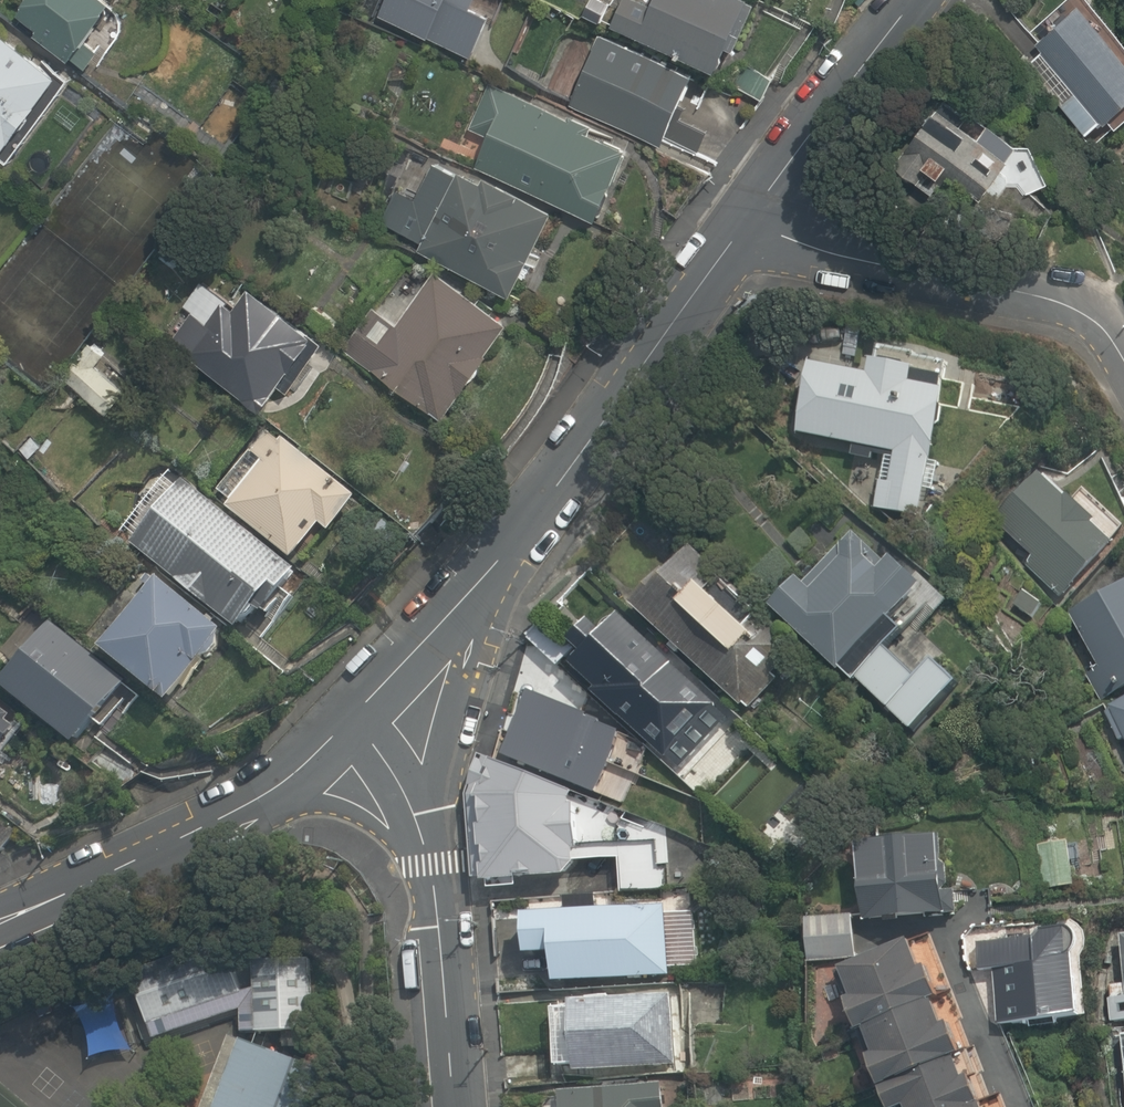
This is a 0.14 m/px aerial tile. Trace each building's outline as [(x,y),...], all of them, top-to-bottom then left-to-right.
[(119,0),(51,0),(35,19),(52,33),(47,39),(88,74),(137,16),(119,0)] [(386,19),(499,73),(532,4),(524,0),(396,0),(386,19)] [(618,29),(721,75),(717,83),(755,100),(766,76),(744,67),(768,13),(739,0),(661,0),(657,9),(637,0),(631,0),(618,29)] [(1035,43),(1104,124),(1123,107),(1123,57),(1079,5),(1035,43)] [(572,27),(537,11),(511,67),(569,93),(587,54),(565,44),(572,27)] [(0,30),(0,163),(8,169),(70,77),(0,30)] [(610,36),(578,106),(675,149),(707,79),(610,36)] [(494,142),(482,169),(610,227),(644,152),(495,85),(473,133),(494,142)] [(934,108),(892,167),(919,186),(935,164),(980,196),(1006,159),(934,108)] [(416,146),(399,174),(436,196),(453,168),(416,146)] [(466,176),(426,251),(523,302),(542,266),(535,262),(560,215),(491,179),(487,187),(466,176)] [(517,323),(436,273),(400,324),(371,309),(343,350),(449,415),(517,323)] [(210,324),(198,316),(175,349),(272,409),(323,337),(253,287),(238,309),(226,300),(210,324)] [(102,341),(70,376),(118,420),(139,397),(105,366),(116,354),(102,341)] [(953,387),(820,360),(805,433),(895,451),(884,506),(926,515),(953,387)] [(361,493),(264,427),(217,491),(231,501),(228,506),(298,556),(323,524),(334,531),(361,493)] [(1123,540),(1045,466),(993,518),(1034,555),(1022,563),(1068,600),(1123,540)] [(306,568),(182,479),(132,544),(256,634),(306,568)] [(933,584),(866,521),(788,604),(854,667),(901,619),(933,584)] [(798,653),(699,555),(646,608),(745,706),(798,653)] [(228,629),(159,576),(101,647),(173,700),(228,629)] [(1071,612),(1107,691),(1123,683),(1123,588),(1071,612)] [(685,669),(624,611),(573,664),(656,742),(680,718),(658,697),(685,669)] [(911,629),(901,619),(854,667),(921,732),(971,681),(945,656),(926,676),(895,646),(911,629)] [(128,678),(52,623),(2,682),(77,742),(128,678)] [(523,666),(491,759),(573,789),(587,753),(573,748),(594,693),(523,666)] [(1110,708),(1123,737),(1123,701),(1110,708)] [(0,703),(0,750),(15,727),(3,720),(8,709),(0,703)] [(476,799),(482,878),(576,872),(584,858),(582,847),(591,846),(585,805),(577,803),(581,792),(573,789),(491,759),(476,799)] [(943,836),(859,840),(861,917),(946,914),(943,836)] [(668,906),(531,913),(533,957),(561,955),(563,982),(672,976),(668,906)] [(848,912),(800,915),(803,958),(851,955),(848,912)] [(1074,929),(971,939),(974,970),(993,968),(999,1024),(1083,1016),(1074,929)] [(310,1028),(310,952),(222,937),(124,964),(149,1035),(237,1008),(239,1028),(310,1028)] [(906,937),(833,966),(844,994),(837,997),(851,1031),(860,1027),(871,1053),(863,1056),(883,1106),(896,1106),(902,1104),(903,1106),(983,1106),(969,1072),(962,1075),(954,1057),(962,1054),(947,1018),(941,1020),(933,1000),(939,997),(925,964),(918,966),(906,937)] [(675,995),(576,1002),(581,1071),(680,1064),(675,995)] [(336,1071),(254,1040),(253,1043),(234,1036),(206,1106),(321,1106),(336,1071)] [(560,1092),(561,1106),(658,1106),(656,1084),(560,1092)]
